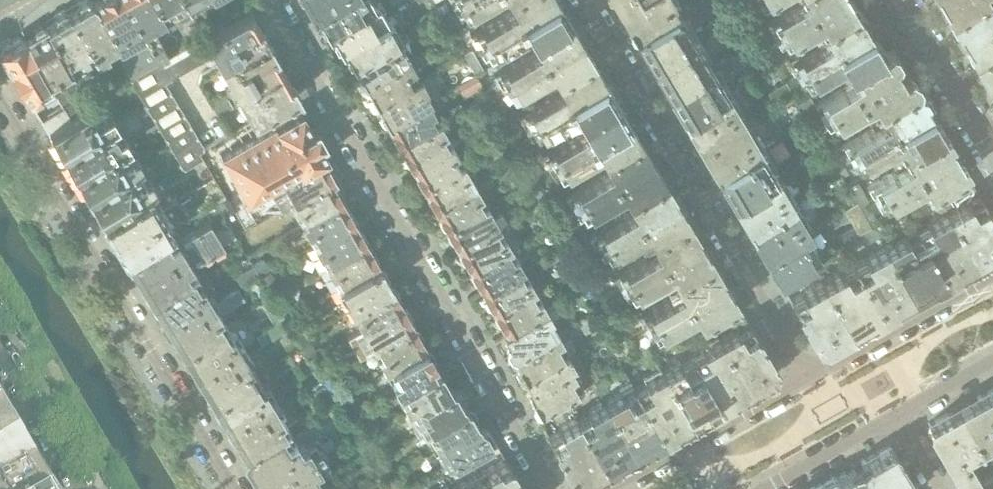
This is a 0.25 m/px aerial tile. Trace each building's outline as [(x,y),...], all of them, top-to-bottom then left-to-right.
[(130,78),(168,56),(162,45),(151,27),(163,20),(152,0),(81,0),(78,2),(76,7),(68,12),(100,67),(118,57),(130,78)] [(182,0),(152,0),(163,20),(186,7),(182,0)] [(213,2),(214,1),(220,11),(226,7),(222,0),(212,0),(213,2)] [(249,10),(243,0),(239,0),(226,7),(220,11),(219,11),(226,23),(249,10)] [(307,8),(311,6),(316,14),(341,0),(303,0),(307,8)] [(377,2),(376,0),(341,0),(316,14),(318,19),(317,24),(321,30),(326,32),(329,30),(377,2)] [(451,3),(437,11),(451,35),(458,30),(447,14),(454,10),(459,18),(489,0),(449,0),(451,3)] [(556,0),(508,0),(507,1),(513,10),(470,35),(483,58),(526,32),(532,41),(568,20),(556,0)] [(633,36),(677,10),(676,9),(675,10),(670,1),(672,0),(612,0),(633,36)] [(859,11),(853,1),(849,1),(849,0),(801,0),(802,1),(765,24),(770,32),(759,38),(764,46),(775,40),(780,48),(816,27),(820,34),(859,11)] [(950,21),(985,0),(937,0),(950,21)] [(990,0),(985,0),(950,21),(974,62),(992,50),(992,5),(990,0)] [(338,48),(342,46),(387,21),(386,20),(381,10),(383,8),(379,1),(377,2),(329,30),(331,35),(330,39),(334,46),(338,48)] [(100,67),(68,12),(62,10),(55,15),(53,20),(45,25),(78,81),(92,72),(93,73),(100,69),(101,68),(100,67)] [(266,39),(249,10),(226,23),(226,24),(203,37),(212,54),(219,66),(266,39)] [(708,54),(697,36),(686,17),(682,19),(677,10),(633,36),(666,91),(710,65),(704,56),(708,54)] [(885,51),(879,42),(874,41),(865,25),(866,20),(861,11),(859,11),(820,34),(819,35),(825,44),(789,65),(795,74),(790,76),(792,79),(796,77),(803,88),(838,67),(843,75),(885,51)] [(351,64),(397,38),(400,36),(404,33),(394,16),(386,20),(387,21),(342,46),(344,50),(343,55),(347,62),(351,64)] [(708,30),(718,24),(715,19),(705,25),(708,30)] [(592,60),(579,39),(568,20),(532,41),(537,50),(493,76),(498,84),(485,92),(489,99),(502,90),(507,98),(550,73),(555,81),(592,60)] [(78,81),(45,25),(44,26),(40,24),(33,28),(32,32),(21,39),(50,87),(58,82),(71,102),(86,93),(78,81)] [(709,33),(720,27),(718,24),(708,30),(709,33)] [(409,39),(420,33),(417,27),(406,33),(409,39)] [(180,72),(212,54),(203,37),(193,42),(179,50),(171,55),(180,72)] [(21,39),(17,38),(12,40),(8,39),(0,43),(0,56),(26,100),(50,87),(21,39)] [(363,84),(406,59),(401,50),(403,49),(397,38),(351,64),(355,70),(354,75),(358,83),(363,84)] [(297,95),(281,67),(266,39),(219,66),(230,86),(221,92),(207,100),(216,116),(232,107),(240,102),(251,122),(297,95)] [(436,52),(432,45),(421,51),(425,58),(436,52)] [(483,70),(471,50),(463,54),(475,75),(483,70)] [(974,62),(992,94),(992,50),(974,62)] [(917,89),(909,76),(902,79),(894,65),(896,59),(891,52),(886,51),(885,51),(843,75),(844,77),(849,74),(854,83),(849,86),(814,107),(818,114),(815,116),(817,120),(809,125),(813,130),(824,123),(828,129),(839,122),(863,108),(869,106),(874,114),(877,113),(917,89)] [(170,78),(180,72),(171,55),(168,56),(130,78),(129,79),(139,97),(164,82),(171,79),(170,78)] [(375,105),(417,80),(412,71),(415,69),(408,58),(406,59),(363,84),(367,91),(366,96),(370,104),(375,105)] [(616,100),(604,80),(592,60),(555,81),(561,90),(517,116),(522,124),(508,132),(510,136),(524,128),(531,138),(574,113),(579,122),(616,100)] [(106,78),(113,72),(108,66),(106,65),(101,68),(100,69),(106,78)] [(740,110),(730,91),(719,73),(716,75),(710,65),(666,91),(699,147),(743,121),(737,111),(740,110)] [(433,100),(440,96),(430,78),(440,73),(438,70),(417,80),(375,105),(379,112),(378,117),(382,124),(387,126),(428,103),(430,102),(433,100)] [(146,107),(171,93),(164,82),(139,97),(146,107)] [(904,152),(941,131),(917,89),(877,113),(882,122),(842,146),(847,154),(839,159),(834,163),(842,177),(848,174),(843,165),(851,161),(856,169),(899,144),(904,152)] [(61,155),(110,124),(114,121),(108,111),(104,114),(96,101),(92,104),(86,93),(71,102),(41,120),(49,133),(49,137),(51,142),(55,143),(61,155)] [(153,119),(178,104),(171,93),(146,107),(153,119)] [(603,162),(639,141),(616,100),(579,122),(584,131),(541,156),(555,178),(598,153),(603,162)] [(399,147),(440,124),(428,103),(387,126),(392,135),(391,138),(394,144),(398,145),(399,147)] [(159,130),(184,115),(178,104),(153,119),(159,130)] [(321,160),(326,157),(326,156),(317,140),(320,138),(313,126),(310,128),(300,111),(272,125),(273,126),(221,155),(220,155),(219,158),(220,158),(245,201),(245,203),(248,203),(248,202),(269,190),(321,160)] [(448,126),(460,119),(456,113),(444,120),(448,126)] [(165,140),(190,126),(184,115),(159,130),(165,140)] [(786,156),(776,139),(784,135),(781,130),(761,143),(752,128),(748,130),(743,121),(699,147),(732,202),(776,176),(779,174),(773,164),(786,156)] [(74,175),(123,146),(128,143),(121,133),(117,136),(110,124),(61,155),(62,159),(64,163),(68,165),(74,175)] [(411,167),(451,144),(440,124),(399,147),(404,155),(403,159),(406,165),(410,166),(411,167)] [(172,151),(197,137),(190,126),(165,140),(172,151)] [(936,193),(966,175),(941,131),(904,152),(910,163),(867,187),(873,199),(880,210),(920,186),(927,198),(936,193)] [(463,164),(459,158),(454,149),(459,146),(460,147),(472,140),(469,135),(451,144),(411,167),(416,176),(415,180),(418,185),(422,187),(423,188),(463,164)] [(823,147),(816,136),(808,141),(815,152),(823,147)] [(202,158),(198,152),(203,149),(202,148),(203,147),(197,137),(172,151),(179,162),(183,169),(202,158)] [(663,181),(651,160),(639,141),(603,162),(608,171),(564,197),(578,219),(621,193),(627,202),(663,181)] [(86,196),(136,167),(140,164),(134,155),(130,157),(123,146),(74,175),(75,176),(74,180),(77,185),(81,187),(86,196)] [(542,171),(533,156),(526,159),(535,174),(542,171)] [(330,182),(333,180),(332,179),(333,175),(330,169),(326,168),(321,160),(269,190),(275,200),(287,193),(293,202),(289,204),(289,205),(330,182)] [(183,169),(179,162),(169,168),(174,174),(183,169)] [(435,209),(475,186),(463,164),(423,188),(428,197),(427,201),(430,206),(434,207),(435,209)] [(839,175),(833,164),(825,169),(831,180),(839,175)] [(99,218),(150,189),(153,186),(147,176),(143,179),(136,167),(86,196),(87,198),(87,202),(90,206),(94,208),(99,218)] [(483,188),(497,180),(494,175),(480,183),(483,188)] [(946,209),(976,191),(966,175),(936,193),(946,209)] [(806,220),(796,202),(785,184),(781,185),(776,176),(732,202),(764,258),(809,232),(803,222),(806,220)] [(548,199),(537,179),(528,184),(539,204),(548,199)] [(650,242),(686,220),(663,181),(627,202),(632,211),(589,237),(593,244),(586,248),(579,251),(582,256),(591,251),(596,248),(602,259),(645,234),(650,242)] [(301,226),(341,203),(341,201),(342,198),(338,192),(335,191),(330,182),(289,205),(301,226)] [(447,230),(487,207),(475,186),(435,209),(440,218),(439,222),(442,227),(446,228),(447,230)] [(110,240),(177,200),(174,196),(160,204),(150,189),(99,218),(98,220),(110,240)] [(808,200),(819,193),(817,189),(805,196),(808,200)] [(124,259),(126,258),(171,231),(164,220),(168,218),(165,213),(195,195),(192,190),(177,200),(110,240),(122,259),(124,259)] [(234,209),(227,197),(214,205),(222,217),(229,212),(234,209)] [(979,197),(967,204),(966,201),(925,224),(927,227),(918,232),(945,278),(984,256),(992,251),(992,252),(992,220),(979,197)] [(568,209),(563,201),(554,207),(559,214),(568,209)] [(313,246),(353,224),(353,222),(353,218),(350,213),(347,212),(341,203),(301,226),(313,246)] [(847,208),(844,210),(849,218),(853,226),(857,233),(858,234),(870,227),(867,222),(859,207),(856,203),(847,208)] [(875,217),(867,203),(864,204),(859,207),(867,222),(875,217)] [(459,251),(499,228),(487,207),(447,230),(448,231),(447,235),(450,241),(453,242),(459,251)] [(241,232),(250,227),(244,216),(243,217),(242,216),(235,221),(229,212),(222,217),(228,226),(235,237),(242,233),(241,232)] [(675,284),(711,262),(686,220),(650,242),(656,252),(613,276),(626,299),(669,274),(675,284)] [(138,278),(215,232),(208,221),(176,240),(171,231),(126,258),(133,271),(134,271),(138,278)] [(325,267),(365,244),(364,243),(365,239),(362,234),(358,233),(353,224),(313,246),(325,267)] [(201,257),(235,237),(228,226),(216,234),(215,232),(138,278),(143,286),(150,299),(194,273),(195,272),(190,263),(201,256),(201,257)] [(818,258),(831,250),(817,226),(809,232),(764,258),(778,281),(799,269),(808,263),(818,258)] [(470,272),(511,249),(499,228),(459,251),(459,252),(458,256),(462,262),(465,263),(470,272)] [(877,237),(872,228),(859,236),(864,245),(877,237)] [(930,287),(945,278),(918,232),(906,239),(904,236),(863,260),(865,263),(856,268),(883,313),(896,306),(895,305),(904,301),(922,291),(930,286),(930,287)] [(337,289),(377,265),(376,264),(377,260),(374,255),(370,253),(365,244),(325,267),(331,278),(337,289)] [(482,291),(522,268),(511,249),(470,272),(471,273),(470,277),(473,283),(477,283),(482,291)] [(602,270),(591,251),(582,256),(586,261),(589,266),(594,275),(602,270)] [(826,265),(822,257),(811,263),(816,271),(826,265)] [(262,259),(253,265),(260,275),(268,270),(262,259)] [(579,272),(589,266),(586,261),(576,267),(579,272)] [(706,320),(736,304),(711,262),(675,284),(680,293),(636,317),(650,339),(693,315),(699,324),(706,320)] [(348,309),(389,286),(384,278),(385,274),(382,268),(378,267),(377,265),(337,289),(348,309)] [(241,286),(258,276),(252,266),(234,277),(240,286),(241,286)] [(494,313),(534,290),(522,268),(482,291),(483,294),(482,298),(485,303),(489,304),(494,313)] [(867,321),(883,313),(856,268),(845,274),(843,271),(842,272),(842,271),(820,283),(800,294),(801,295),(790,302),(816,344),(823,346),(833,341),(833,340),(841,335),(841,336),(859,326),(867,321)] [(799,269),(778,281),(784,291),(805,279),(799,269)] [(270,271),(260,277),(267,290),(277,284),(270,271)] [(604,272),(595,276),(599,284),(608,280),(604,272)] [(215,302),(204,284),(201,286),(194,273),(150,299),(158,312),(163,319),(185,306),(192,316),(215,302)] [(360,330),(401,307),(396,298),(397,294),(394,289),(390,288),(389,286),(348,309),(360,330)] [(501,325),(506,334),(546,311),(534,290),(494,313),(495,315),(494,318),(497,324),(501,325)] [(288,299),(283,291),(272,299),(277,306),(288,299)] [(181,351),(225,324),(219,315),(222,312),(215,302),(192,316),(185,306),(163,319),(159,321),(166,332),(170,330),(174,338),(181,351)] [(747,322),(736,304),(706,320),(714,332),(722,327),(726,334),(747,322)] [(286,311),(282,305),(277,308),(281,315),(286,311)] [(372,351),(413,328),(408,319),(409,315),(405,310),(402,309),(401,307),(360,330),(372,351)] [(514,358),(556,333),(557,332),(550,320),(551,319),(547,311),(546,311),(506,334),(503,335),(508,343),(506,344),(504,349),(508,356),(514,358)] [(281,319),(263,330),(269,341),(288,329),(281,319)] [(772,375),(774,368),(747,322),(726,334),(700,349),(702,351),(691,357),(718,405),(756,384),(755,383),(763,379),(764,379),(772,375)] [(246,353),(234,333),(231,334),(225,324),(181,351),(189,363),(194,371),(217,358),(223,368),(246,353)] [(625,330),(622,325),(613,330),(616,336),(625,330)] [(384,372),(425,349),(420,340),(420,336),(417,330),(414,329),(413,328),(372,351),(384,372)] [(524,381),(567,356),(559,342),(562,341),(556,333),(514,358),(518,365),(516,366),(514,371),(518,378),(524,379),(524,381)] [(315,353),(304,334),(296,338),(308,357),(315,353)] [(396,392),(436,369),(431,361),(432,357),(429,351),(426,350),(425,349),(384,372),(396,392)] [(212,402),(256,376),(250,366),(253,364),(246,353),(223,368),(217,358),(194,371),(190,373),(197,384),(200,382),(205,389),(212,402)] [(321,353),(309,359),(321,380),(322,381),(333,374),(321,353)] [(581,389),(575,376),(578,374),(573,367),(574,366),(567,356),(524,381),(534,398),(531,399),(529,405),(533,412),(539,413),(554,405),(564,399),(581,389)] [(718,405),(691,357),(680,363),(679,361),(643,381),(644,383),(634,389),(661,437),(718,405)] [(407,414),(410,412),(449,389),(444,381),(445,377),(442,372),(438,370),(437,369),(436,369),(396,392),(395,393),(401,403),(407,414)] [(347,393),(335,373),(322,381),(334,401),(336,400),(347,393)] [(277,405),(265,384),(261,385),(256,376),(212,402),(220,415),(225,422),(248,408),(254,419),(277,405)] [(300,391),(293,380),(280,388),(287,399),(300,391)] [(323,386),(312,392),(318,403),(329,397),(323,387),(323,386)] [(424,431),(463,408),(459,400),(460,396),(457,390),(453,389),(452,387),(449,389),(410,412),(422,432),(424,431)] [(957,408),(988,462),(992,471),(992,388),(957,408)] [(661,437),(634,389),(623,395),(622,393),(586,413),(587,415),(577,421),(604,469),(661,437)] [(383,401),(393,395),(390,390),(380,396),(383,401)] [(341,408),(356,399),(351,391),(348,393),(347,393),(336,400),(341,408)] [(575,394),(565,400),(571,410),(575,407),(578,400),(575,394)] [(604,469),(577,421),(569,407),(564,399),(554,405),(565,424),(557,429),(558,431),(547,437),(572,480),(579,482),(588,478),(587,477),(595,473),(596,473),(604,469)] [(18,429),(13,421),(0,400),(0,478),(34,457),(23,438),(18,429)] [(243,453),(287,427),(281,417),(284,415),(282,413),(277,405),(254,419),(248,408),(225,422),(221,424),(228,435),(231,433),(236,440),(236,441),(243,453)] [(436,450),(478,426),(473,418),(474,414),(471,409),(467,408),(466,406),(463,408),(424,431),(436,450)] [(957,408),(929,424),(925,426),(962,488),(967,488),(980,481),(974,471),(988,462),(957,408)] [(398,419),(394,412),(383,418),(387,425),(398,419)] [(349,431),(344,422),(342,419),(335,424),(342,436),(349,431)] [(443,469),(465,457),(494,441),(486,426),(481,425),(478,426),(436,450),(433,452),(443,469)] [(325,452),(335,446),(331,438),(319,444),(316,437),(299,447),(293,438),(287,427),(243,453),(242,454),(243,454),(241,458),(260,488),(323,488),(317,479),(318,479),(312,470),(329,459),(325,452)] [(380,456),(368,436),(358,442),(369,462),(380,456)] [(505,460),(494,441),(465,457),(484,488),(522,488),(505,460)] [(892,449),(887,448),(847,470),(837,476),(837,475),(823,483),(826,488),(915,488),(892,449)] [(50,484),(48,479),(47,480),(34,457),(0,478),(0,488),(53,488),(50,484)] [(443,469),(420,482),(424,488),(484,488),(465,457),(443,469)] [(390,475),(380,458),(370,463),(380,480),(390,475)] [(981,482),(980,481),(967,488),(992,488),(992,475),(981,482)] [(391,476),(381,482),(385,488),(399,488),(391,476)]
